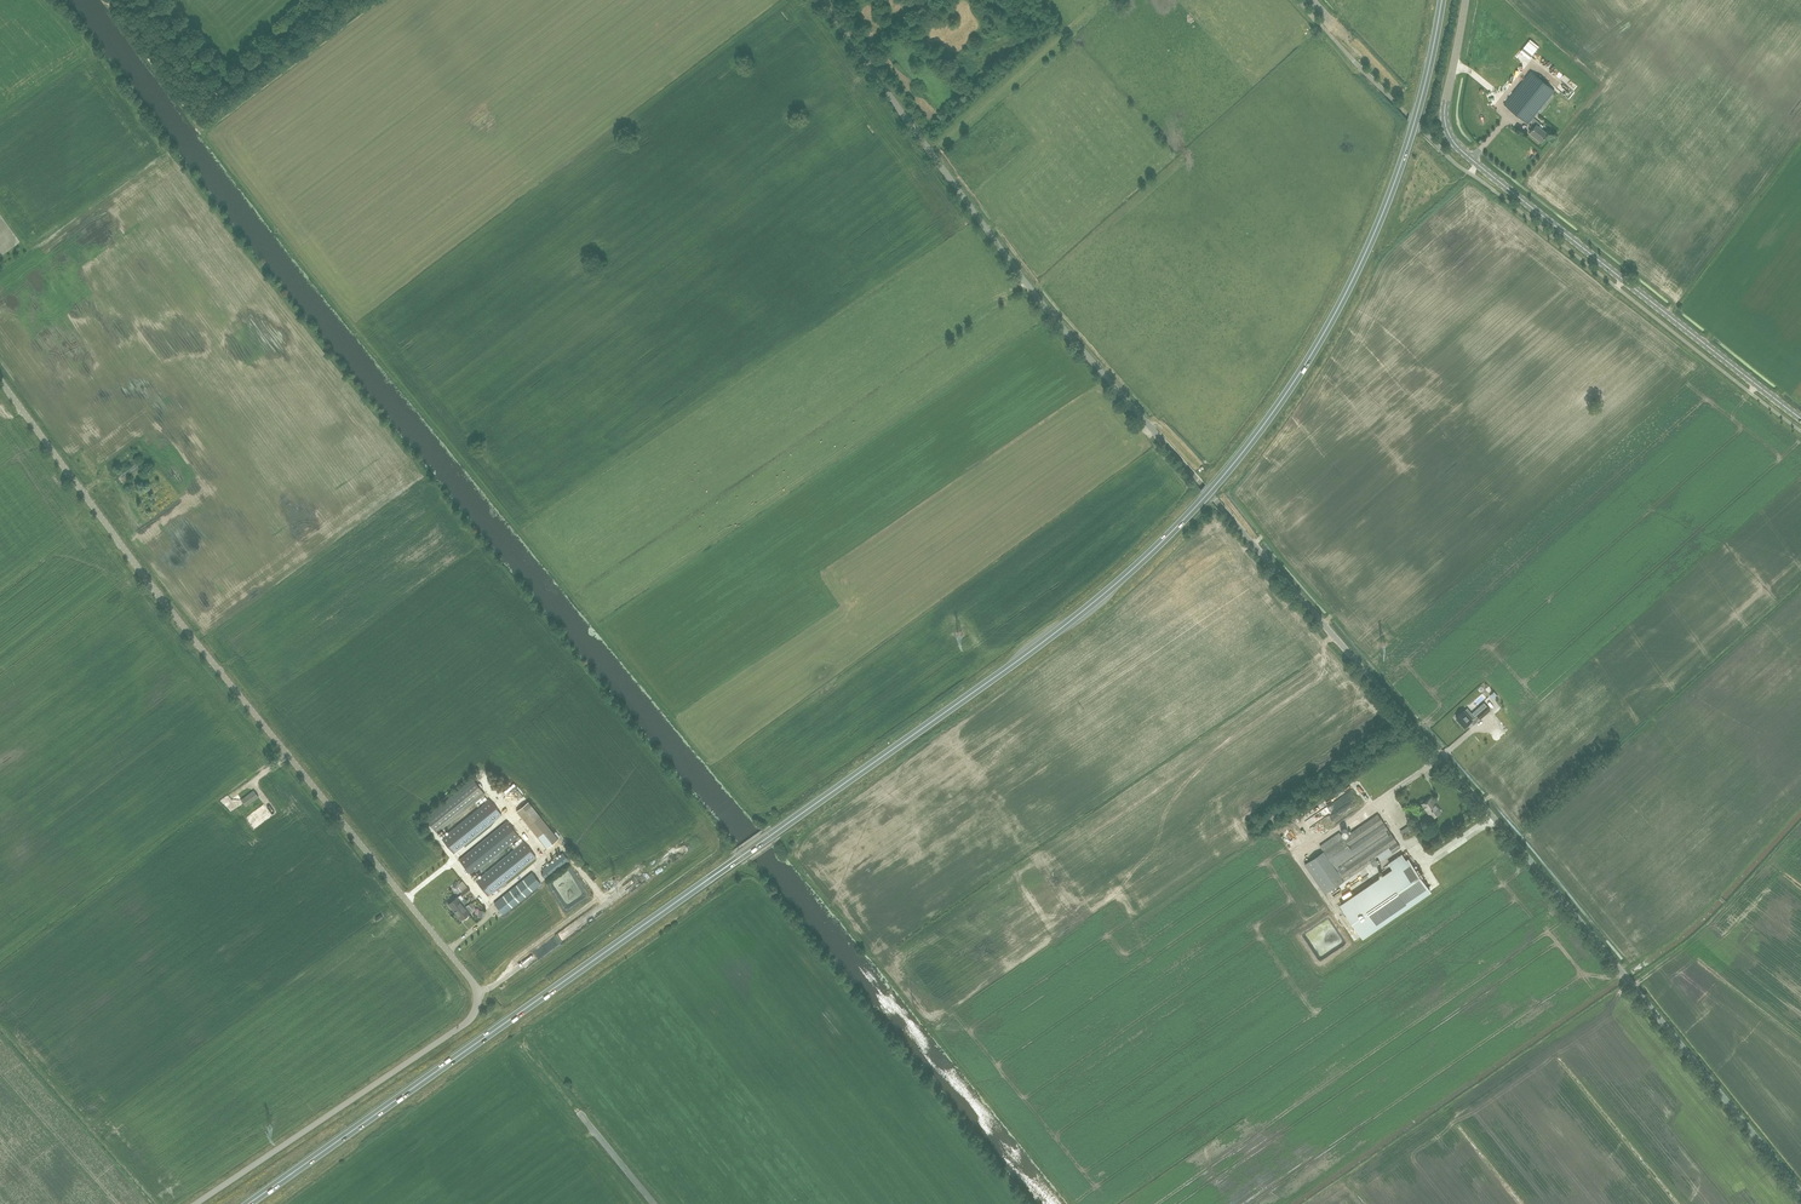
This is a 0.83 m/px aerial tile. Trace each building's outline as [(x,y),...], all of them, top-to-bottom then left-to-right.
[(1541,142),(1548,133),(1539,126),(1541,124),(1533,117),(1555,91),(1531,71),(1504,104),(1528,124),(1529,122),(1535,126),(1530,132),(1541,142)] [(1477,715),(1480,718),(1480,719),(1490,710),(1487,706),(1477,715)] [(1472,714),(1467,709),(1464,711),(1456,718),(1464,726),(1470,721),(1474,725),(1478,720),(1472,714)] [(1324,774),(1327,779),(1332,775),(1329,771),(1324,774)] [(425,829),(430,824),(437,833),(485,794),(473,779),(425,817),(419,822),(425,829)] [(246,806),(259,797),(254,790),(241,799),(246,806)] [(1431,818),(1440,812),(1434,802),(1435,802),(1432,797),(1422,804),(1431,818)] [(454,853),(502,815),(489,799),(442,838),(454,853)] [(528,801),(517,811),(547,848),(558,839),(528,801)] [(1305,864),(1325,894),(1378,857),(1381,860),(1400,848),(1396,842),(1378,814),(1343,838),(1339,832),(1320,846),(1324,851),(1305,864)] [(471,875),(519,836),(507,821),(459,860),(471,875)] [(488,896),(536,857),(524,842),(476,881),(488,896)] [(569,860),(563,852),(542,869),(544,872),(541,874),(546,880),(569,860)] [(1389,863),(1393,868),(1341,904),(1363,937),(1430,891),(1408,858),(1406,859),(1402,854),(1389,863)] [(503,914),(541,883),(532,872),(494,903),(503,914)] [(451,908),(454,912),(464,904),(463,903),(467,900),(463,896),(471,891),(465,884),(459,889),(462,892),(461,893),(462,894),(458,897),(457,897),(448,904),(449,905),(449,906),(450,908),(451,908)] [(464,904),(454,912),(461,919),(464,917),(464,918),(465,919),(467,918),(468,917),(468,916),(468,915),(467,914),(470,912),(469,911),(475,907),(471,902),(466,907),(464,904)]
